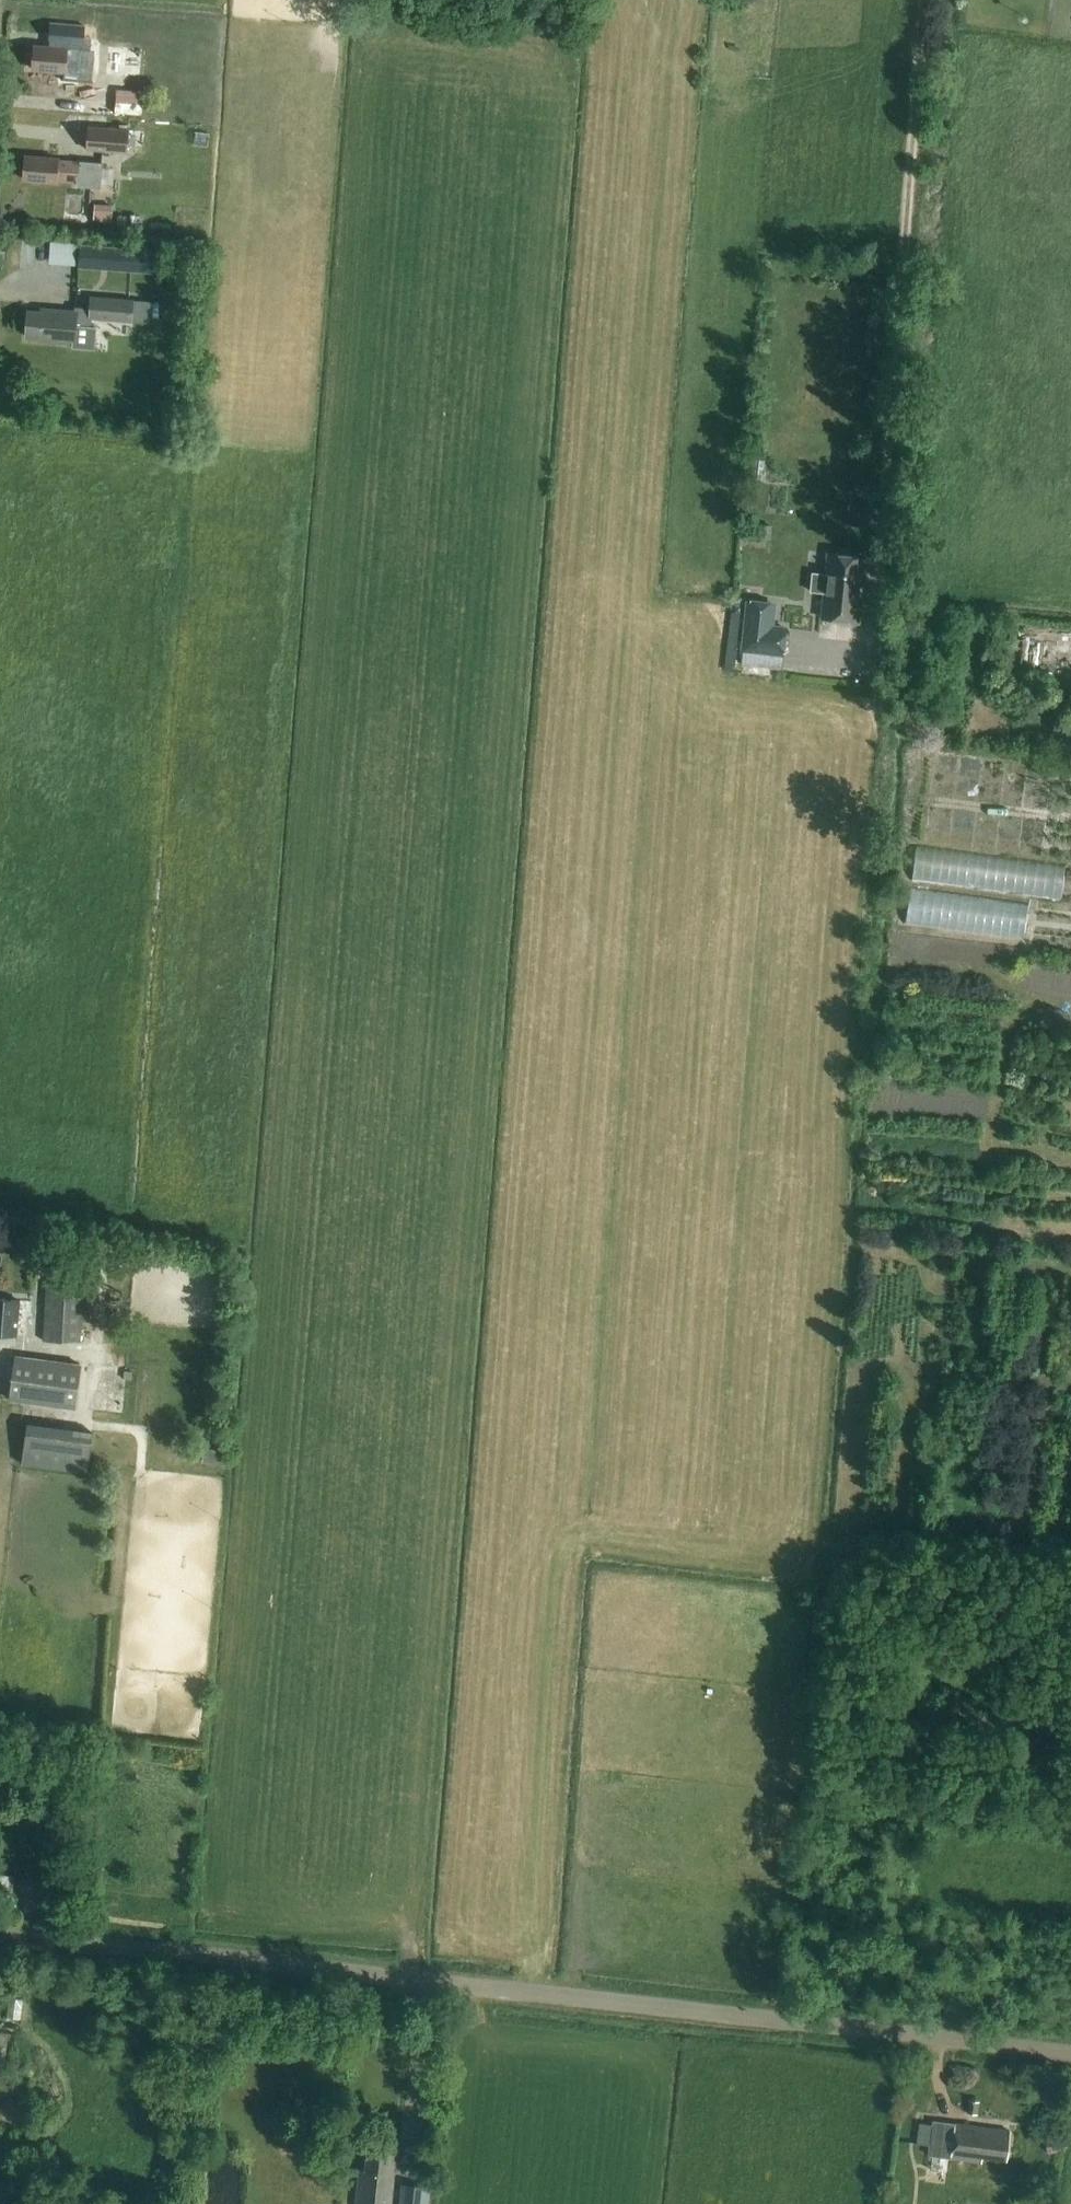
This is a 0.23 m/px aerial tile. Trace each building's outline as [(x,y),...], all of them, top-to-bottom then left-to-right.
[(99,54),(89,53),(67,51),(67,50),(34,47),(32,69),(65,72),(65,71),(97,74),(99,54)] [(86,152),(128,155),(130,131),(88,127),(86,152)] [(100,189),(102,165),(80,164),(80,163),(58,161),(25,157),(23,180),(56,182),(76,183),(76,187),(100,189)] [(129,216),(128,230),(141,231),(142,217),(129,216)] [(80,245),(78,269),(130,273),(132,249),(80,245)] [(133,301),(91,298),(90,310),(75,309),(75,312),(51,310),(51,313),(28,311),(26,337),(39,338),(38,342),(72,344),(72,348),(94,350),(96,327),(90,327),(92,319),(132,322),(133,301)] [(827,554),(825,575),(811,574),(810,593),(824,594),(821,619),(858,623),(865,557),(827,554)] [(777,603),(746,600),(740,652),(742,652),(741,665),(782,669),(787,626),(774,624),(777,603)] [(913,875),(948,882),(955,851),(920,844),(913,875)] [(1011,862),(1011,892),(1065,893),(1066,863),(1011,862)] [(908,925),(1027,936),(1031,900),(912,889),(908,925)] [(79,1342),(83,1287),(47,1285),(44,1341),(79,1342)] [(20,1301),(0,1299),(0,1334),(17,1336),(20,1301)] [(80,1365),(36,1359),(15,1356),(9,1400),(75,1409),(80,1365)] [(22,1465),(86,1472),(91,1433),(27,1425),(22,1465)] [(12,1896),(16,1874),(0,1872),(0,1894),(12,1896)] [(967,2114),(978,2115),(980,2102),(968,2100),(967,2114)] [(933,2121),(932,2126),(919,2125),(917,2145),(929,2147),(928,2156),(981,2163),(982,2157),(1005,2160),(1009,2131),(933,2121)] [(367,2147),(365,2170),(359,2170),(355,2203),(390,2203),(396,2150),(367,2147)]
